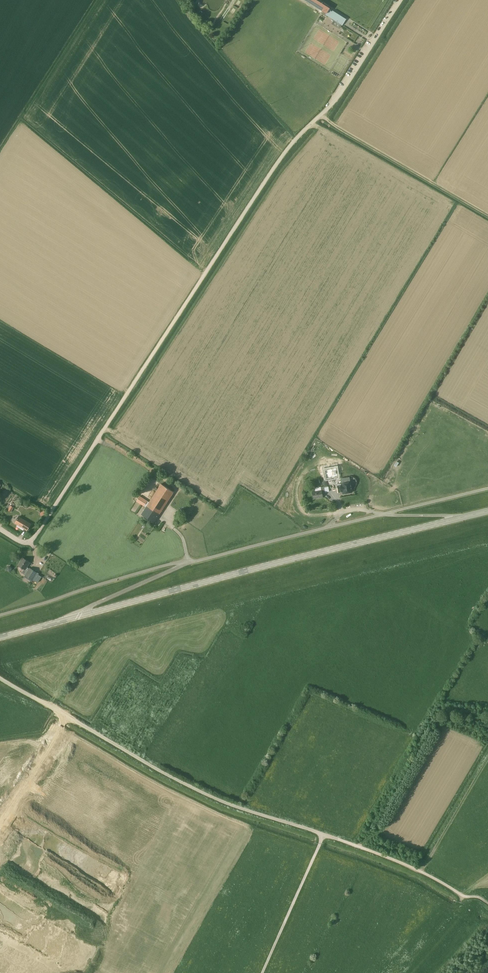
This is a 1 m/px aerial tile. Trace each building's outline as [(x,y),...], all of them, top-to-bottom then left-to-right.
[(305,0),(323,12),(322,13),(325,15),(342,25),(346,19),(333,11),(332,12),(329,10),(330,8),(317,0),(304,0),(305,0)] [(352,492),(350,482),(341,484),(342,485),(338,486),(339,492),(343,492),(343,494),(345,493),(352,492)] [(154,522),(174,492),(161,484),(141,514),(154,522)] [(314,498),(323,497),(322,493),(325,492),(324,486),(321,487),(321,490),(313,492),(314,498)] [(144,507),(148,501),(140,496),(136,502),(144,507)] [(19,517),(15,523),(18,525),(27,531),(31,524),(19,517)] [(29,568),(27,567),(30,562),(23,558),(18,565),(25,569),(28,571),(25,575),(33,580),(37,572),(30,568),(29,568)]
